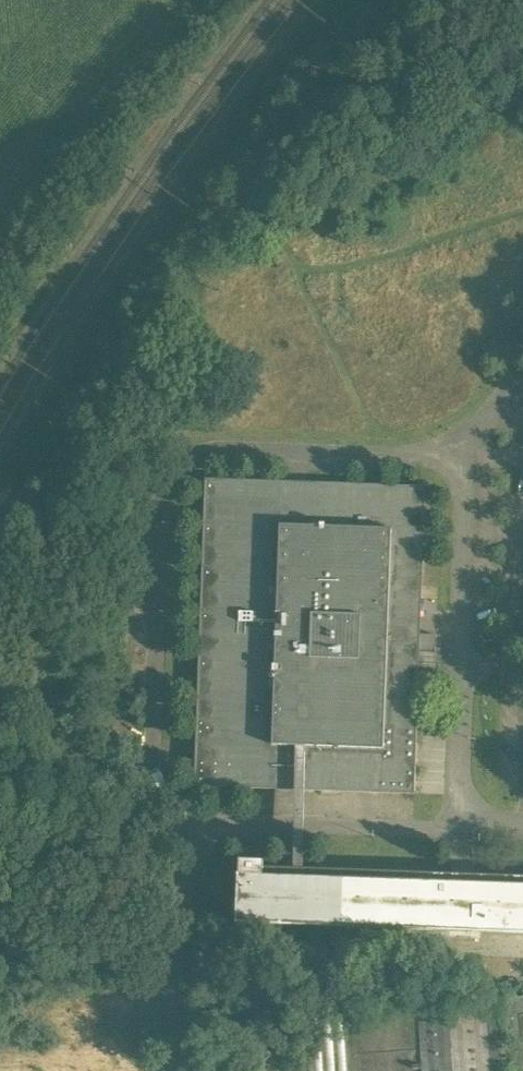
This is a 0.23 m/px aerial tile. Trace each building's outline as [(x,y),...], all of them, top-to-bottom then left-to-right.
[(205,478),(194,785),(415,793),(419,678),(426,678),(426,667),(419,667),(420,650),(435,651),(436,635),(420,635),(423,572),(426,485),(205,478)] [(247,857),(238,857),(236,922),(522,932),(522,875),(263,866),(263,860),(247,859),(247,857)] [(517,1070),(522,1070),(522,996),(507,998),(517,1070)] [(507,1058),(503,1000),(308,1013),(310,1070),(508,1070),(507,1058)]
